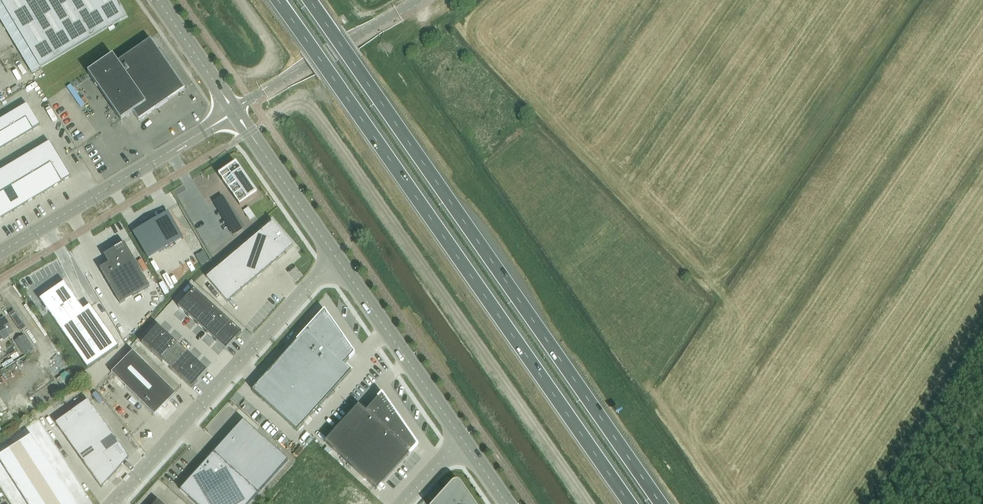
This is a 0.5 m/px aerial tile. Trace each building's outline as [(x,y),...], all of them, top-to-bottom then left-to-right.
[(40,68),(32,73),(127,17),(117,0),(0,0),(40,68)] [(163,63),(156,53),(157,48),(150,39),(142,45),(126,56),(125,56),(117,62),(113,55),(88,73),(121,121),(133,113),(139,121),(185,89),(168,64),(163,63)] [(27,105),(21,109),(27,120),(34,115),(27,105)] [(21,109),(14,113),(20,124),(27,120),(21,109)] [(14,113),(7,117),(13,128),(20,124),(14,113)] [(34,115),(27,120),(33,130),(40,126),(34,115)] [(0,121),(0,122),(6,132),(13,128),(7,117),(0,121)] [(27,120),(20,124),(26,134),(33,130),(27,120)] [(20,124),(13,128),(19,138),(26,134),(20,124)] [(13,128),(6,132),(12,142),(19,138),(13,128)] [(0,135),(0,137),(6,147),(12,142),(6,132),(0,135)] [(50,143),(40,148),(51,166),(60,160),(50,143)] [(40,148),(31,154),(41,171),(51,166),(40,148)] [(31,154),(22,159),(32,177),(41,171),(31,154)] [(22,159),(12,165),(23,183),(32,177),(22,159)] [(60,160),(51,166),(61,183),(71,178),(60,160)] [(258,194),(236,163),(219,175),(240,206),(258,194)] [(12,165),(3,171),(13,188),(23,183),(12,165)] [(51,166),(41,171),(52,189),(61,183),(51,166)] [(0,172),(0,187),(4,194),(13,188),(3,171),(0,172)] [(41,171),(32,177),(42,194),(52,189),(41,171)] [(32,177),(23,183),(33,200),(42,194),(32,177)] [(23,183),(13,188),(24,206),(33,200),(23,183)] [(13,188),(4,194),(14,211),(24,206),(13,188)] [(0,196),(0,209),(5,217),(14,211),(4,194),(0,196)] [(249,207),(244,211),(247,216),(252,212),(249,207)] [(175,208),(157,219),(173,245),(190,234),(175,208)] [(173,245),(157,219),(140,229),(155,255),(173,245)] [(273,222),(251,241),(272,266),(294,247),(273,222)] [(251,241),(236,253),(257,278),(272,266),(251,241)] [(125,243),(104,256),(109,264),(100,269),(121,304),(150,287),(125,243)] [(236,253),(221,265),(243,290),(257,278),(236,253)] [(221,265),(206,278),(228,303),(243,290),(221,265)] [(90,306),(84,310),(65,282),(40,300),(88,369),(119,347),(90,306)] [(189,316),(204,299),(195,290),(179,307),(189,316)] [(198,324),(213,307),(204,299),(189,316),(198,324)] [(207,333),(223,316),(213,307),(198,324),(207,333)] [(10,314),(21,331),(26,328),(15,311),(10,314)] [(324,311),(252,390),(297,431),(351,371),(344,364),(349,359),(349,360),(355,353),(343,336),(342,337),(324,311)] [(217,341),(232,324),(223,316),(207,333),(217,341)] [(13,332),(5,318),(0,320),(0,342),(9,337),(8,335),(13,332)] [(217,341),(226,350),(242,333),(232,324),(217,341)] [(168,336),(158,327),(142,344),(152,353),(168,336)] [(26,334),(15,341),(24,356),(35,349),(26,334)] [(168,336),(152,353),(162,362),(177,345),(168,336)] [(162,362),(172,370),(187,353),(177,345),(162,362)] [(155,416),(176,394),(133,352),(112,373),(155,416)] [(187,353),(172,370),(182,379),(197,362),(187,353)] [(182,379),(191,388),(207,371),(197,362),(182,379)] [(359,405),(325,442),(377,489),(417,445),(382,394),(366,411),(359,405)] [(88,400),(55,423),(100,489),(128,458),(88,400)] [(180,490),(196,503),(249,503),(288,460),(244,420),(180,490)] [(32,436),(15,447),(26,463),(43,452),(32,436)] [(0,457),(0,461),(9,474),(26,463),(15,447),(0,457)] [(43,452),(26,463),(36,479),(53,468),(43,452)] [(26,463),(9,474),(19,490),(36,479),(26,463)] [(53,468),(36,479),(46,495),(63,484),(53,468)] [(475,474),(469,478),(476,489),(482,485),(475,474)] [(19,490),(28,503),(32,503),(46,495),(36,479),(19,490)] [(46,495),(52,503),(67,503),(73,500),(63,484),(46,495)] [(434,501),(443,490),(437,485),(427,495),(434,501)] [(462,489),(461,488),(460,487),(458,487),(455,487),(453,489),(439,503),(473,503),(462,489)] [(32,503),(52,503),(46,495),(32,503)]
